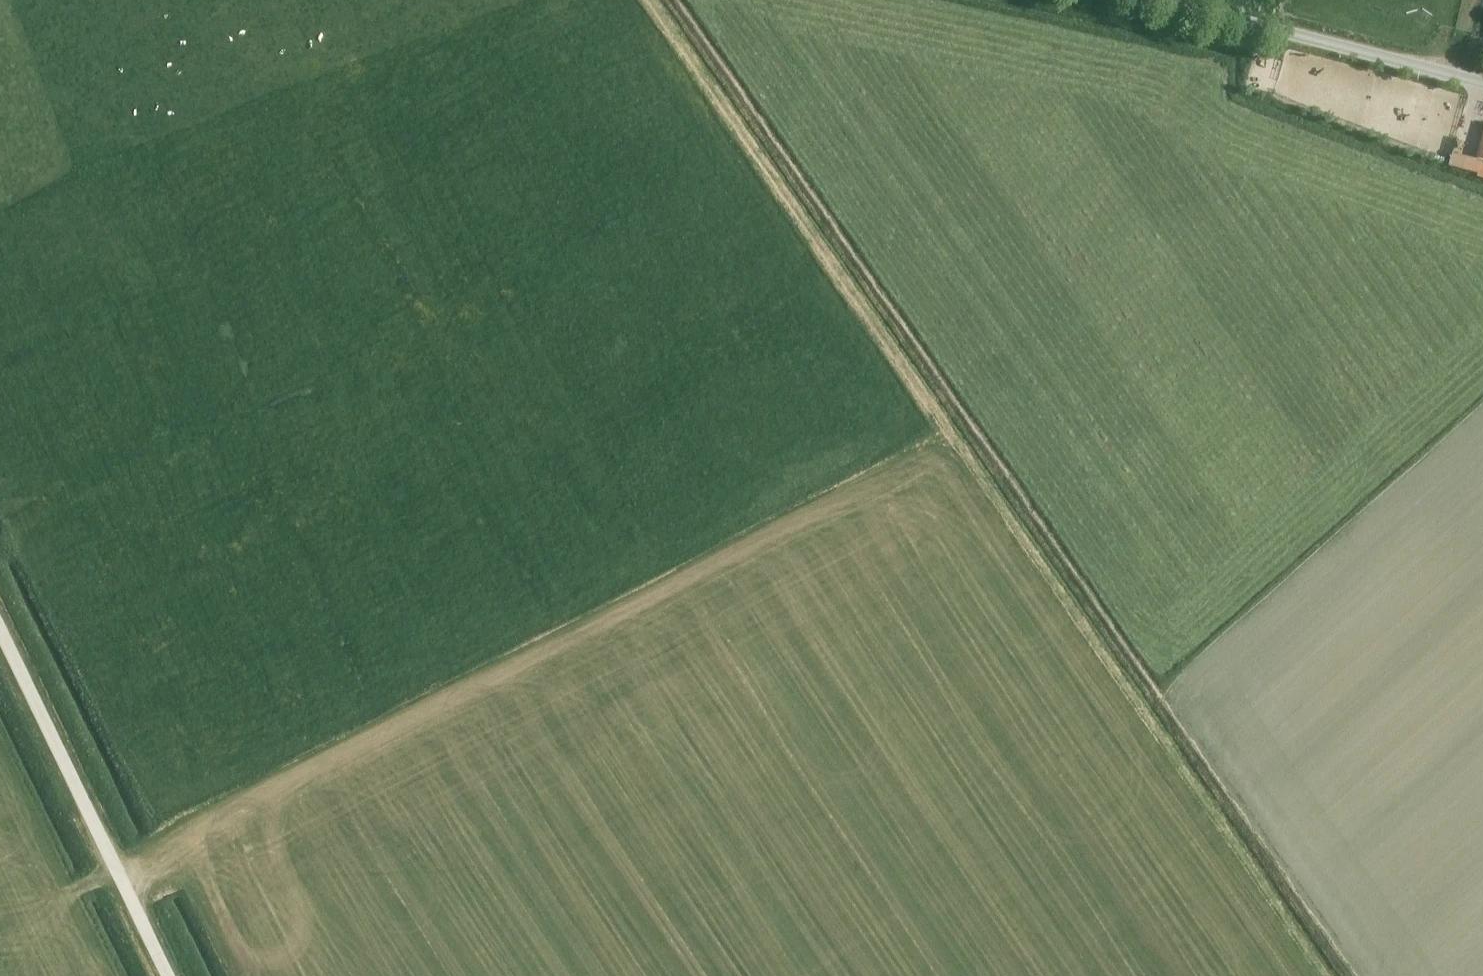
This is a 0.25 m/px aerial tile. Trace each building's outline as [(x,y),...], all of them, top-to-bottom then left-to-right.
[(1477,162),(1467,159),(1464,171),(1478,175),(1478,179),(1482,180),(1482,163),(1477,162)]
